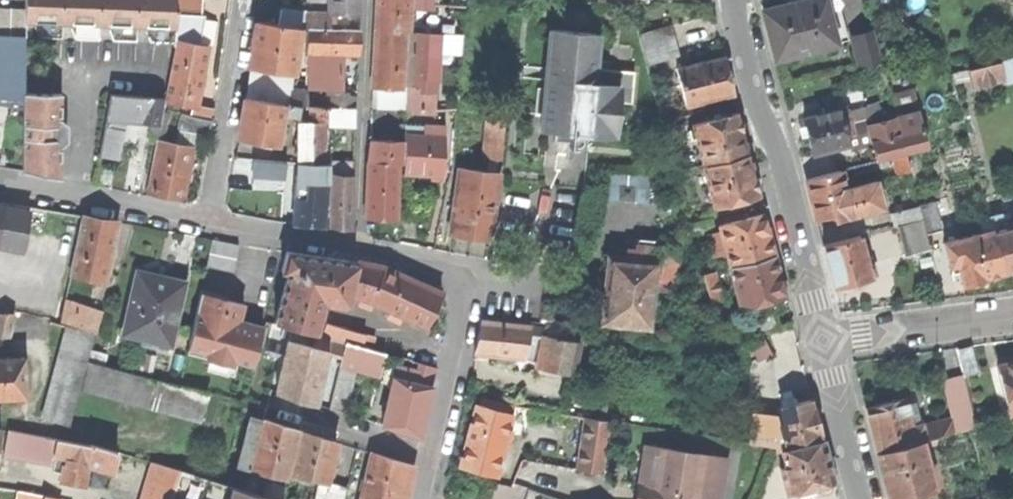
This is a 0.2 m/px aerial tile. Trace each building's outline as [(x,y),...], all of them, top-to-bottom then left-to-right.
[(26,20),(62,21),(99,22),(136,23),(174,24),(176,24),(177,14),(175,0),(26,0),(26,20)] [(200,17),(202,17),(203,0),(175,0),(177,14),(193,16),(200,17)] [(330,14),(361,15),(361,0),(330,0),(329,14),(330,14)] [(372,88),(382,88),(401,89),(404,45),(409,45),(411,0),(377,0),(372,88)] [(415,10),(434,11),(435,0),(416,0),(415,10)] [(824,0),(803,0),(762,10),(769,35),(775,58),(835,43),(824,0)] [(838,0),(824,0),(835,43),(848,40),(838,0)] [(24,37),(24,9),(0,8),(0,36),(24,37)] [(280,10),(278,25),(300,28),(307,29),(307,28),(307,14),(280,10)] [(175,40),(177,41),(190,43),(193,16),(177,14),(176,24),(175,40)] [(329,14),(307,14),(307,28),(330,28),(330,14),(329,14)] [(200,17),(193,16),(190,43),(195,44),(200,17)] [(62,21),(26,20),(26,27),(30,27),(34,27),(40,38),(62,38),(62,27),(62,21)] [(62,21),(62,27),(67,27),(72,27),(76,38),(99,38),(99,27),(99,22),(62,21)] [(254,43),(250,66),(293,73),(300,28),(278,25),(257,21),(254,43)] [(99,22),(99,27),(104,27),(108,27),(113,39),(136,39),(136,28),(136,23),(99,22)] [(136,23),(136,28),(141,28),(146,28),(153,39),(173,40),(174,24),(136,23)] [(640,33),(647,63),(677,55),(669,26),(640,33)] [(590,133),(594,84),(596,70),(599,33),(549,28),(540,129),(555,130),(574,132),(590,133)] [(360,30),(307,29),(307,52),(343,53),(359,54),(360,30)] [(426,110),(435,111),(437,62),(437,52),(438,33),(415,32),(413,87),(407,86),(407,89),(407,100),(422,101),(421,110),(426,110)] [(457,34),(438,33),(437,52),(456,53),(457,34)] [(852,39),(859,68),(881,62),(874,33),(852,39)] [(23,98),(24,93),(24,37),(0,36),(0,98),(23,98)] [(192,107),(196,108),(202,76),(208,46),(195,44),(190,43),(177,41),(166,101),(192,107)] [(307,52),(307,88),(342,91),(342,67),(343,53),(307,52)] [(677,68),(687,106),(733,94),(728,75),(723,57),(677,68)] [(999,61),(1003,75),(1012,73),(1012,58),(999,61)] [(968,69),(973,88),(1004,80),(1003,75),(999,61),(968,69)] [(633,73),(596,70),(594,84),(619,86),(618,102),(630,103),(633,73)] [(249,72),(246,97),(283,103),(288,104),(290,89),(292,79),(249,72)] [(594,84),(590,133),(614,136),(618,102),(619,86),(594,84)] [(401,89),(382,88),(381,106),(406,107),(407,100),(407,89),(401,89)] [(307,91),(290,89),(288,104),(299,105),(306,106),(307,91)] [(23,98),(22,170),(40,174),(60,178),(61,94),(24,93),(23,98)] [(139,122),(143,97),(111,95),(106,118),(123,120),(139,122)] [(159,123),(164,99),(143,97),(139,122),(159,123)] [(243,114),(239,137),(276,144),(281,115),(283,103),(246,97),(243,114)] [(426,112),(426,110),(421,110),(422,101),(407,100),(406,107),(406,111),(426,112)] [(299,105),(288,104),(283,103),(281,115),(297,118),(299,105)] [(327,107),(327,122),(355,122),(357,107),(327,106),(327,107)] [(196,108),(192,107),(190,116),(211,121),(212,111),(196,108)] [(327,107),(311,107),(311,121),(324,122),(327,122),(327,107)] [(809,140),(813,153),(849,144),(847,136),(841,116),(839,109),(803,118),(808,135),(809,140)] [(851,123),(869,119),(867,110),(848,114),(851,123)] [(703,166),(748,154),(743,134),(737,112),(692,124),(703,166)] [(871,145),(876,162),(894,157),(905,154),(926,148),(917,113),(872,125),(866,126),(868,130),(871,145)] [(841,116),(847,136),(853,134),(851,123),(848,114),(841,116)] [(178,132),(208,138),(211,121),(190,116),(181,115),(178,132)] [(106,118),(99,155),(116,158),(123,120),(106,118)] [(802,137),(808,135),(803,118),(797,120),(802,137)] [(870,118),(869,119),(851,123),(853,134),(868,130),(866,126),(872,125),(870,118)] [(487,119),(483,158),(488,158),(495,159),(501,159),(502,142),(504,120),(487,119)] [(297,163),(298,163),(324,163),(324,122),(311,121),(298,122),(297,163)] [(405,125),(404,133),(423,135),(424,126),(405,125)] [(424,126),(423,135),(444,136),(445,127),(424,126)] [(574,132),(555,130),(554,140),(563,141),(570,142),(570,135),(574,136),(574,132)] [(403,163),(403,169),(420,170),(430,171),(440,171),(443,171),(444,136),(423,135),(404,133),(404,140),(403,163)] [(158,140),(147,195),(164,198),(182,201),(192,147),(158,140)] [(369,151),(369,161),(399,163),(403,163),(404,140),(371,140),(369,151)] [(713,207),(759,195),(753,173),(748,154),(703,166),(713,207)] [(905,154),(894,157),(898,175),(910,172),(905,154)] [(254,159),(253,174),(285,176),(286,161),(254,159)] [(331,174),(354,175),(354,160),(332,160),(331,174)] [(366,189),(364,218),(396,219),(399,163),(369,161),(367,161),(366,189)] [(296,190),(294,224),(323,226),(327,163),(324,163),(298,163),(296,190)] [(459,168),(450,234),(466,236),(490,239),(499,174),(459,168)] [(439,179),(440,171),(430,171),(430,178),(439,179)] [(811,199),(816,219),(832,215),(833,220),(852,215),(845,189),(840,171),(806,179),(811,199)] [(604,172),(603,199),(648,202),(649,175),(604,172)] [(340,228),(351,229),(354,175),(331,174),(329,228),(340,228)] [(875,181),(845,189),(852,215),(881,207),(875,181)] [(922,220),(926,234),(940,231),(933,202),(919,205),(919,207),(922,220)] [(22,250),(30,211),(1,206),(0,211),(0,246),(22,250)] [(897,226),(922,220),(919,207),(891,214),(894,226),(897,226)] [(719,226),(730,267),(775,255),(769,233),(764,214),(719,226)] [(83,216),(71,275),(103,282),(116,223),(97,219),(83,216)] [(989,218),(992,231),(1004,228),(1000,216),(989,218)] [(930,249),(926,234),(922,220),(897,226),(904,255),(930,249)] [(1003,274),(1012,272),(1012,225),(1004,228),(992,231),(1003,274)] [(961,280),(962,285),(983,280),(983,279),(989,278),(1003,274),(992,231),(944,243),(950,266),(957,264),(961,280)] [(829,266),(834,287),(845,284),(866,278),(875,276),(872,264),(866,266),(859,236),(823,245),(829,266)] [(206,265),(233,271),(239,244),(212,238),(206,265)] [(625,248),(624,258),(656,261),(658,246),(636,244),(635,249),(625,248)] [(288,272),(275,322),(292,327),(316,334),(321,313),(324,302),(347,306),(350,295),(356,262),(287,251),(281,270),(288,272)] [(752,304),(785,296),(779,274),(775,255),(730,267),(739,303),(752,304)] [(603,294),(600,322),(649,327),(656,261),(624,258),(607,256),(603,294)] [(384,266),(356,262),(350,295),(358,298),(356,306),(367,310),(374,303),(384,313),(382,318),(395,325),(398,319),(402,316),(426,327),(442,292),(384,266)] [(957,264),(950,266),(954,282),(961,280),(957,264)] [(135,270),(122,334),(142,338),(140,345),(155,348),(156,341),(170,344),(184,280),(159,275),(135,270)] [(702,274),(709,301),(720,298),(713,271),(702,274)] [(866,278),(845,284),(847,289),(867,283),(866,278)] [(200,292),(189,343),(208,347),(206,356),(232,361),(233,356),(255,361),(263,322),(239,318),(242,301),(227,298),(200,292)] [(102,312),(64,301),(59,324),(65,325),(93,332),(95,333),(102,312)] [(9,337),(14,314),(0,314),(0,337),(9,337)] [(748,321),(751,334),(777,328),(774,315),(748,321)] [(478,337),(475,353),(523,358),(525,349),(530,326),(481,321),(478,337)] [(346,342),(362,347),(365,334),(326,322),(322,335),(346,342)] [(69,424),(78,388),(85,361),(93,332),(65,325),(42,417),(69,424)] [(525,349),(539,352),(542,336),(543,328),(530,326),(525,349)] [(292,327),(289,342),(327,351),(342,355),(346,342),(322,335),(316,334),(292,327)] [(362,347),(372,350),(375,336),(365,334),(362,347)] [(539,352),(536,368),(572,376),(578,343),(542,336),(539,352)] [(289,342),(277,392),(295,397),(315,403),(327,351),(289,342)] [(342,355),(340,365),(356,369),(380,376),(386,354),(372,350),(362,347),(346,342),(342,355)] [(958,349),(964,377),(978,374),(972,346),(958,349)] [(24,396),(22,358),(0,358),(0,397),(24,396)] [(145,405),(152,379),(85,361),(78,388),(145,405)] [(397,363),(393,378),(432,388),(438,369),(411,361),(410,366),(397,363)] [(1009,413),(1012,412),(1012,362),(997,366),(1009,413)] [(345,413),(356,369),(340,365),(329,409),(345,413)] [(947,403),(968,397),(962,375),(942,380),(947,403)] [(399,430),(419,437),(432,388),(393,378),(382,425),(399,430)] [(200,420),(207,394),(152,379),(145,405),(200,420)] [(775,453),(782,452),(822,441),(816,417),(812,399),(797,403),(795,398),(792,397),(790,390),(781,392),(783,398),(781,401),(782,407),(779,407),(780,415),(777,415),(777,447),(775,453)] [(975,427),(968,397),(947,403),(951,418),(955,432),(975,427)] [(871,429),(877,452),(920,441),(925,440),(922,427),(921,425),(911,428),(904,398),(865,408),(871,429)] [(469,437),(461,466),(494,475),(510,415),(477,406),(469,437)] [(748,442),(777,447),(777,415),(749,411),(748,442)] [(237,465),(284,478),(297,430),(277,424),(250,417),(237,465)] [(586,417),(578,470),(603,474),(611,422),(586,417)] [(951,418),(922,427),(925,440),(955,432),(951,418)] [(52,464),(56,440),(7,431),(3,455),(52,464)] [(301,432),(290,472),(320,481),(326,482),(337,442),(317,437),(301,432)] [(116,451),(90,445),(56,440),(52,464),(63,466),(60,482),(81,485),(86,465),(113,471),(116,451)] [(780,467),(786,493),(796,491),(814,486),(815,488),(815,490),(817,491),(819,492),(821,493),(823,493),(825,492),(827,491),(828,490),(830,488),(830,486),(831,483),(830,482),(833,481),(828,461),(822,441),(782,452),(784,466),(780,467)] [(889,498),(900,496),(922,490),(932,488),(920,441),(877,452),(883,478),(889,498)] [(702,455),(663,449),(656,488),(638,485),(636,496),(635,498),(695,498),(702,455)] [(414,466),(372,455),(361,498),(406,498),(414,466)] [(702,455),(695,498),(720,498),(727,459),(702,455)] [(178,470),(151,461),(140,498),(169,498),(178,470)] [(315,498),(344,498),(347,488),(326,482),(320,481),(315,498)] [(265,496),(274,498),(281,498),(284,487),(269,482),(265,496)] [(265,496),(230,485),(226,498),(274,498),(265,496)] [(796,491),(798,498),(811,496),(815,498),(816,498),(821,493),(819,492),(817,491),(815,490),(815,488),(814,486),(796,491)] [(900,496),(900,498),(911,498),(924,496),(922,490),(900,496)]
